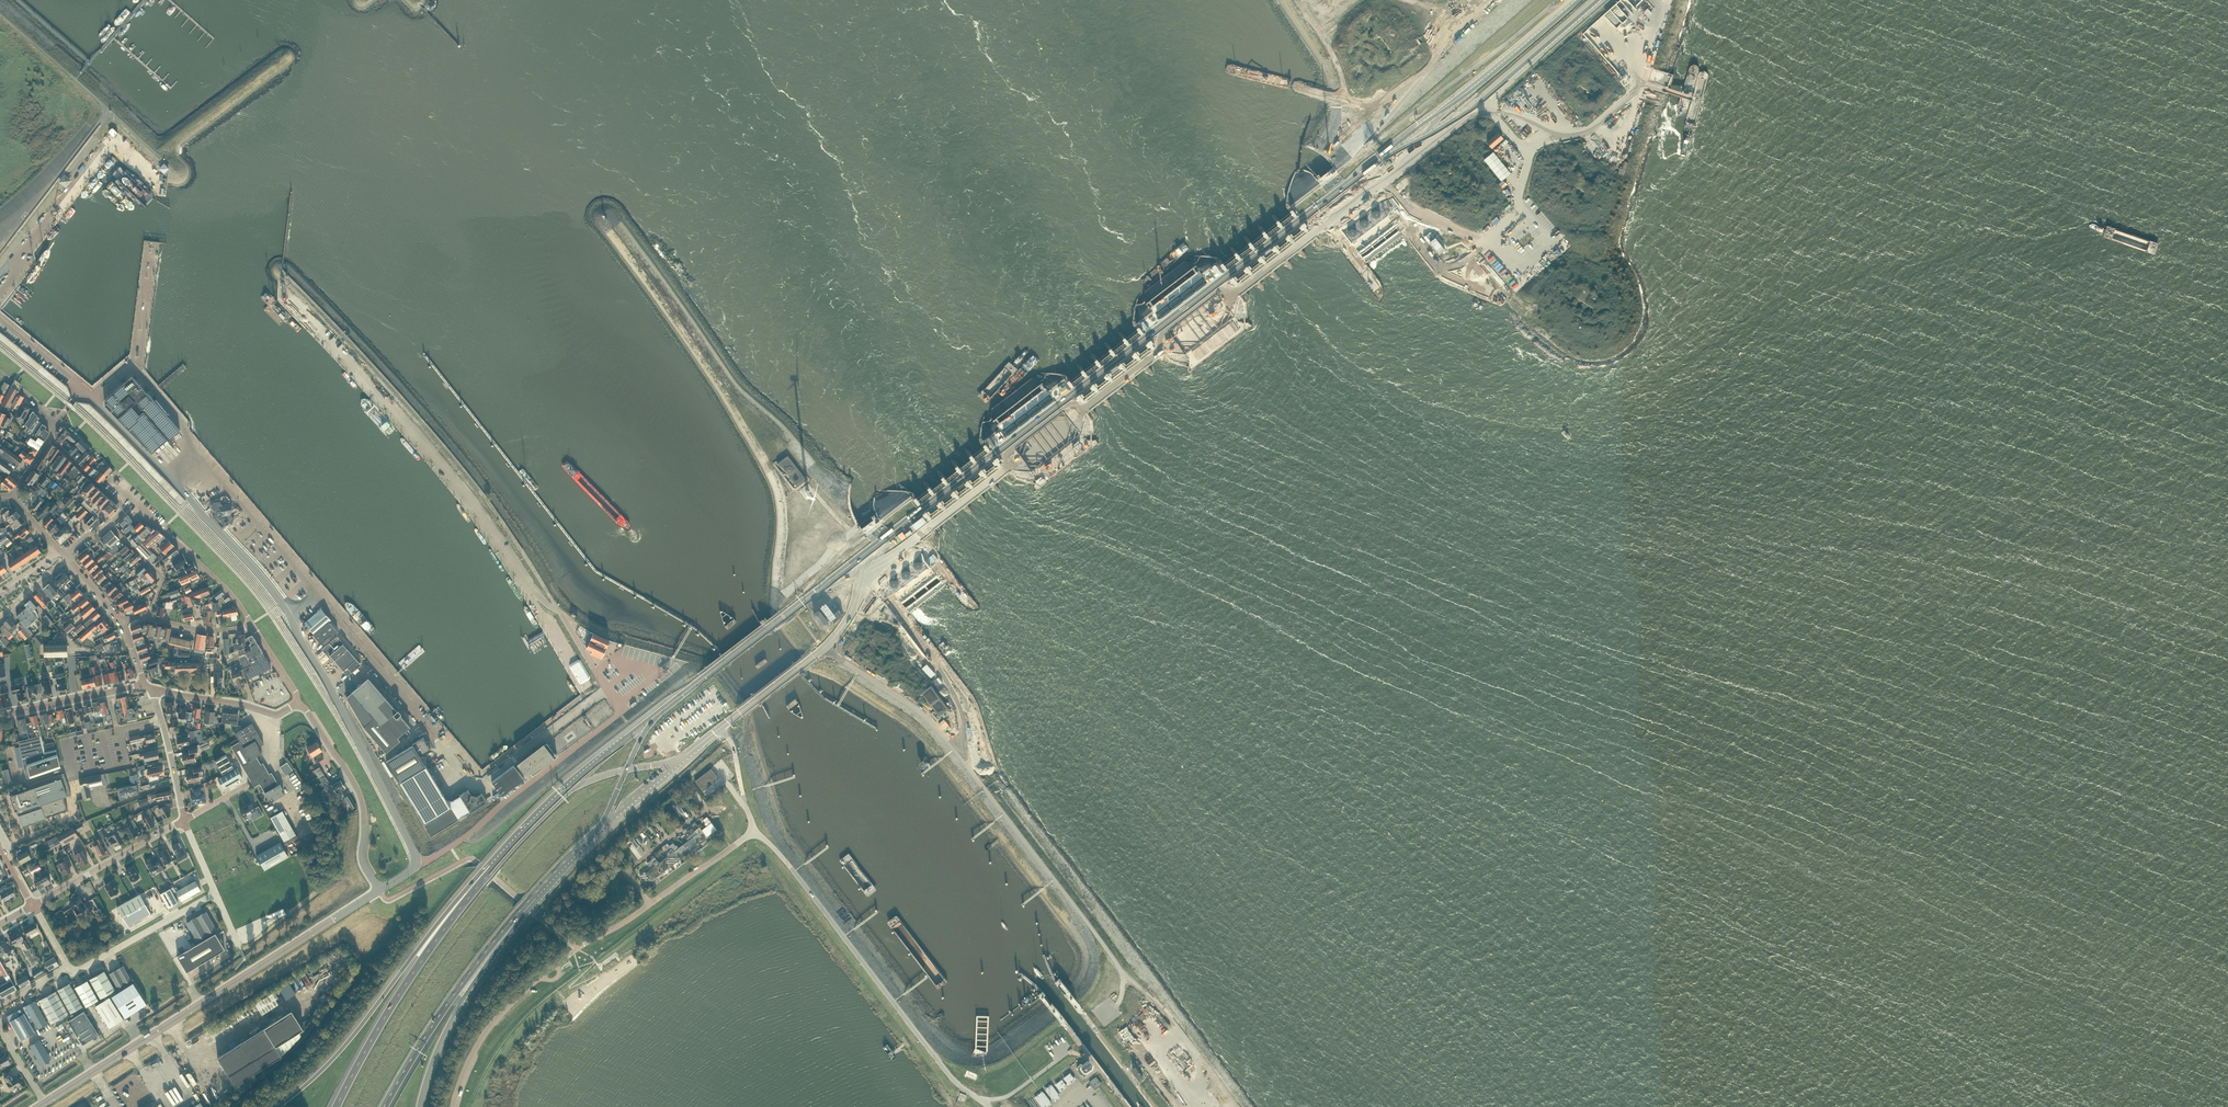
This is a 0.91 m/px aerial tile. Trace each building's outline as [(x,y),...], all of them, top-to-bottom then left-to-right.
[(1394,53),(1408,42),(1393,23),(1379,34),(1394,53)] [(1588,93),(1596,81),(1585,74),(1577,86),(1579,87),(1579,86),(1582,87),(1581,89),(1584,91),(1584,89),(1587,91),(1586,92),(1588,93)] [(1486,142),(1492,149),(1503,139),(1498,132),(1486,142)] [(1501,181),(1511,173),(1499,159),(1493,152),(1484,160),(1489,167),(1501,181)] [(164,164),(160,169),(164,173),(169,169),(164,164)] [(65,176),(60,182),(66,186),(70,181),(65,176)] [(1271,248),(1263,254),(1265,257),(1273,251),(1271,248)] [(21,274),(28,266),(25,263),(18,272),(21,274)] [(4,323),(9,318),(3,314),(0,312),(0,317),(1,317),(0,318),(0,319),(4,323)] [(1155,343),(1153,340),(1147,344),(1150,347),(1151,346),(1154,350),(1156,348),(1154,344),(1155,343)] [(1141,353),(1139,351),(1134,355),(1136,358),(1137,357),(1140,360),(1143,358),(1140,355),(1141,353)] [(1127,364),(1125,362),(1120,366),(1122,369),(1123,367),(1126,371),(1129,369),(1126,366),(1127,364)] [(1113,375),(1111,372),(1106,376),(1108,379),(1109,378),(1112,382),(1115,380),(1112,376),(1113,375)] [(180,431),(148,393),(147,394),(132,377),(105,400),(108,403),(105,406),(152,454),(168,440),(168,441),(180,431)] [(11,386),(5,382),(0,390),(0,392),(6,395),(11,386)] [(71,392),(73,386),(69,385),(70,383),(65,382),(64,385),(66,385),(65,390),(71,392)] [(1100,386),(1097,383),(1092,387),(1094,390),(1096,389),(1098,393),(1101,391),(1098,387),(1100,386)] [(19,391),(14,388),(12,386),(8,391),(2,403),(3,404),(4,403),(10,407),(19,391)] [(17,409),(24,397),(18,394),(12,406),(17,409)] [(1086,396),(1084,394),(1078,398),(1080,401),(1082,399),(1085,403),(1087,401),(1084,398),(1086,396)] [(24,423),(33,409),(22,402),(14,417),(24,423)] [(35,412),(33,411),(24,425),(30,428),(27,433),(31,438),(41,423),(38,420),(40,418),(37,417),(37,415),(34,413),(35,412)] [(5,427),(7,428),(11,420),(5,417),(0,427),(0,428),(4,429),(5,427)] [(43,424),(41,423),(31,438),(36,441),(39,437),(44,441),(49,434),(49,432),(45,430),(47,428),(46,426),(43,424)] [(67,428),(66,429),(64,428),(60,426),(56,431),(59,434),(60,433),(61,435),(57,440),(62,444),(71,434),(70,434),(72,432),(67,428)] [(78,438),(72,433),(68,438),(74,443),(77,439),(78,438)] [(29,437),(26,442),(28,444),(31,446),(38,451),(44,441),(39,437),(36,441),(31,438),(29,437)] [(89,447),(81,439),(80,438),(78,440),(77,439),(74,443),(76,445),(75,446),(68,452),(76,459),(84,452),(89,447)] [(6,443),(4,446),(10,451),(13,446),(7,441),(6,442),(6,443)] [(62,445),(68,451),(72,447),(66,441),(62,445)] [(56,447),(50,443),(35,466),(38,468),(42,470),(44,467),(43,467),(46,462),(47,462),(56,447)] [(22,460),(10,451),(4,446),(0,451),(19,465),(22,460)] [(30,449),(28,451),(35,456),(37,453),(38,451),(31,446),(30,449)] [(92,456),(93,455),(90,452),(93,450),(90,447),(87,451),(81,457),(81,458),(78,461),(82,466),(92,456)] [(52,463),(54,459),(60,451),(56,448),(48,460),(52,463)] [(19,465),(0,451),(0,458),(13,468),(16,470),(19,465)] [(22,459),(30,464),(34,459),(24,451),(21,453),(20,452),(18,455),(23,459),(22,459)] [(67,459),(61,454),(61,455),(59,454),(51,465),(58,471),(67,459)] [(809,478),(807,476),(806,476),(804,477),(788,456),(787,456),(780,461),(775,461),(773,462),(773,464),(792,489),(796,490),(808,481),(809,480),(809,478)] [(91,467),(97,460),(93,457),(87,463),(86,463),(83,467),(87,472),(91,467)] [(1002,460),(1000,457),(994,462),(996,464),(998,463),(1001,467),(1003,465),(1000,461),(1002,460)] [(8,475),(13,468),(0,458),(0,469),(8,475)] [(67,474),(74,466),(68,460),(58,472),(62,475),(60,477),(62,480),(64,477),(65,477),(67,474)] [(102,472),(106,476),(112,469),(108,465),(102,472)] [(75,478),(74,477),(76,474),(78,475),(81,472),(74,466),(67,474),(72,478),(74,479),(75,478)] [(97,470),(96,471),(92,467),(91,467),(87,472),(91,476),(92,475),(94,477),(98,472),(97,470)] [(37,470),(34,468),(34,469),(31,472),(40,478),(41,476),(43,474),(37,470)] [(988,471),(986,468),(981,472),(983,475),(984,474),(987,478),(990,476),(987,472),(988,471)] [(27,479),(36,484),(40,478),(31,472),(27,479)] [(105,477),(106,476),(102,472),(95,479),(100,483),(101,482),(102,483),(106,478),(105,477)] [(79,483),(85,477),(81,474),(75,480),(79,483)] [(5,480),(14,487),(18,483),(9,475),(5,480)] [(45,486),(50,480),(45,475),(38,484),(45,490),(46,488),(45,486)] [(66,487),(68,484),(69,485),(71,482),(73,483),(71,485),(74,487),(77,484),(67,475),(63,480),(61,483),(66,487)] [(81,492),(84,489),(83,488),(90,481),(86,477),(79,484),(82,487),(78,492),(80,494),(81,492)] [(4,479),(2,478),(0,481),(0,482),(2,483),(1,484),(10,491),(14,487),(5,480),(4,479)] [(41,488),(36,484),(27,479),(26,481),(22,486),(34,494),(37,496),(39,493),(38,492),(41,488)] [(974,482),(972,479),(967,483),(969,486),(970,485),(973,489),(976,487),(973,483),(974,482)] [(92,513),(91,515),(84,522),(90,528),(93,524),(97,527),(101,523),(102,525),(110,518),(119,508),(96,487),(96,488),(91,483),(80,495),(85,499),(81,503),(92,513)] [(53,487),(61,493),(63,490),(55,485),(53,487)] [(960,492),(958,490),(952,494),(955,497),(956,495),(959,499),(961,497),(958,494),(960,492)] [(67,506),(73,500),(69,496),(60,505),(58,507),(61,510),(66,504),(67,506)] [(41,497),(39,499),(38,499),(39,499),(36,497),(34,500),(32,502),(35,504),(33,506),(37,510),(43,503),(43,502),(45,500),(41,497)] [(6,507),(2,508),(0,500),(0,512),(3,516),(10,511),(6,507)] [(947,503),(944,500),(939,504),(941,507),(943,506),(946,509),(948,508),(945,504),(947,503)] [(49,506),(45,502),(36,513),(43,519),(46,515),(49,512),(48,512),(49,511),(52,513),(58,506),(53,502),(49,506)] [(80,504),(75,508),(78,512),(83,507),(80,504)] [(80,520),(88,513),(84,509),(76,516),(80,520)] [(8,517),(5,519),(7,521),(10,518),(13,521),(14,522),(21,516),(16,511),(13,514),(11,512),(7,515),(8,517)] [(53,517),(56,514),(54,512),(43,524),(47,528),(54,521),(50,518),(52,516),(53,517)] [(930,515),(928,512),(923,516),(925,519),(926,518),(929,522),(932,520),(929,516),(930,515)] [(123,527),(120,530),(120,531),(124,535),(133,527),(130,523),(131,522),(132,521),(129,518),(130,517),(128,515),(119,523),(123,527)] [(14,522),(13,521),(9,524),(11,526),(15,523),(18,527),(25,521),(21,516),(14,522)] [(65,524),(62,522),(58,518),(54,522),(47,528),(52,533),(56,529),(57,530),(60,527),(61,528),(65,524)] [(135,534),(137,532),(144,526),(143,526),(143,524),(142,523),(141,524),(140,522),(133,528),(131,530),(125,535),(129,540),(135,534)] [(72,533),(65,525),(54,535),(57,538),(56,538),(61,543),(72,533)] [(143,541),(155,531),(153,528),(151,529),(147,525),(138,534),(135,536),(130,541),(136,548),(143,541)] [(22,538),(29,532),(25,528),(14,537),(17,539),(20,536),(22,538)] [(111,530),(102,538),(106,543),(105,543),(109,549),(110,548),(119,540),(111,530)] [(163,536),(162,535),(157,530),(136,548),(142,554),(148,548),(157,541),(156,541),(163,536)] [(33,532),(27,538),(30,542),(37,536),(33,532)] [(0,540),(0,545),(1,546),(6,541),(9,540),(6,536),(4,538),(0,540)] [(37,536),(30,542),(34,546),(40,540),(37,536)] [(161,547),(168,541),(163,536),(156,541),(157,541),(160,545),(158,547),(159,549),(160,548),(162,547),(161,547)] [(108,550),(109,549),(105,543),(106,543),(102,538),(99,540),(103,545),(108,550)] [(40,540),(34,546),(37,549),(44,544),(40,540)] [(173,546),(168,541),(161,547),(162,547),(160,548),(165,554),(173,546)] [(44,544),(37,549),(40,553),(47,548),(44,544)] [(113,554),(119,549),(115,544),(108,549),(113,554)] [(123,556),(129,550),(125,545),(119,551),(119,552),(117,553),(119,556),(121,554),(123,556)] [(83,563),(94,553),(90,548),(78,558),(83,563)] [(146,558),(147,558),(153,553),(148,548),(142,554),(146,558)] [(164,563),(166,562),(178,552),(175,548),(167,554),(169,556),(163,561),(164,563)] [(25,550),(19,554),(25,563),(31,559),(25,550)] [(133,555),(129,550),(118,560),(121,563),(123,565),(125,564),(126,562),(134,556),(133,555)] [(97,555),(96,555),(98,553),(96,551),(94,553),(83,563),(87,568),(94,562),(94,561),(91,558),(92,556),(93,558),(97,555)] [(19,554),(14,557),(20,566),(25,563),(19,554)] [(188,564),(184,558),(182,554),(171,561),(176,570),(184,566),(188,564)] [(96,564),(99,562),(104,558),(101,555),(97,559),(94,561),(94,562),(87,568),(92,573),(98,567),(96,564)] [(128,564),(130,562),(133,565),(139,559),(135,555),(134,556),(126,562),(128,564)] [(14,557),(8,561),(14,570),(20,566),(14,557)] [(8,561),(3,565),(9,574),(14,570),(8,561)] [(188,573),(195,570),(194,568),(196,568),(193,562),(184,567),(186,571),(182,573),(183,575),(187,574),(188,573)] [(95,579),(102,573),(104,571),(102,569),(105,567),(103,564),(101,567),(92,575),(95,579)] [(126,576),(131,572),(125,564),(123,565),(121,567),(120,568),(126,576)] [(0,566),(0,572),(3,577),(9,574),(3,565),(0,566)] [(146,569),(142,566),(135,573),(138,576),(146,569)] [(145,580),(148,578),(152,582),(157,577),(150,570),(148,572),(147,571),(144,573),(145,575),(146,575),(145,576),(143,573),(140,575),(142,578),(143,578),(145,580)] [(195,580),(199,578),(195,570),(188,573),(187,574),(183,575),(179,577),(182,585),(190,581),(189,578),(193,576),(195,580)] [(67,582),(68,582),(70,580),(63,571),(62,572),(58,574),(59,575),(58,576),(65,584),(71,591),(76,587),(73,583),(70,586),(67,582)] [(107,579),(112,575),(109,572),(104,576),(102,574),(96,579),(100,584),(106,578),(107,579)] [(105,590),(114,581),(117,579),(113,574),(112,575),(107,579),(100,585),(105,590)] [(65,584),(58,576),(57,576),(56,576),(54,579),(53,580),(60,588),(57,590),(61,595),(64,592),(63,592),(65,591),(62,587),(65,584)] [(135,584),(134,584),(135,583),(134,580),(130,582),(136,594),(139,592),(137,590),(139,589),(136,583),(135,584)] [(110,596),(118,589),(123,585),(121,582),(118,585),(115,586),(113,584),(106,591),(110,596)] [(51,599),(57,593),(49,584),(43,589),(51,599)] [(123,595),(121,593),(127,589),(124,585),(118,590),(111,597),(115,601),(123,595)] [(142,595),(151,590),(149,586),(140,591),(142,595)] [(183,596),(184,595),(186,595),(183,587),(178,589),(169,592),(171,598),(180,595),(181,597),(183,596)] [(189,607),(193,606),(194,607),(200,604),(199,600),(200,599),(199,598),(209,594),(207,587),(188,594),(186,595),(184,595),(189,607)] [(63,597),(65,599),(67,602),(71,599),(73,599),(75,601),(82,594),(78,589),(69,596),(67,594),(64,597),(63,597)] [(216,599),(224,594),(220,590),(213,595),(216,599)] [(49,601),(46,604),(42,600),(44,598),(39,592),(34,596),(44,607),(46,605),(50,610),(54,606),(53,606),(50,601),(49,601)] [(133,601),(131,598),(129,595),(126,596),(126,597),(117,601),(120,607),(129,603),(133,601)] [(85,598),(72,609),(75,612),(81,606),(83,608),(90,603),(85,598)] [(25,605),(26,606),(37,619),(39,618),(37,612),(34,609),(37,608),(30,600),(25,605)] [(137,604),(136,604),(135,601),(131,602),(124,606),(126,611),(134,608),(135,608),(141,605),(141,604),(140,602),(139,602),(139,604),(138,605),(137,604)] [(147,608),(147,607),(149,605),(147,601),(141,604),(141,605),(135,608),(135,609),(133,610),(135,614),(143,610),(147,608)] [(168,610),(169,602),(169,601),(163,604),(162,606),(163,606),(163,607),(158,606),(157,615),(163,616),(164,609),(168,610)] [(220,611),(219,603),(212,604),(213,612),(220,611)] [(85,618),(95,609),(91,604),(79,614),(81,617),(82,616),(85,618)] [(62,616),(66,613),(59,605),(56,608),(62,616)] [(37,619),(26,606),(24,609),(16,615),(21,621),(19,623),(23,628),(30,636),(33,634),(28,628),(35,621),(37,619)] [(902,624),(890,608),(885,606),(880,620),(900,628),(902,624)] [(224,618),(231,616),(238,615),(236,608),(223,611),(223,612),(221,612),(220,612),(217,612),(217,616),(221,616),(224,615),(224,618)] [(315,635),(330,622),(330,621),(331,620),(321,609),(304,623),(315,635)] [(813,613),(812,616),(822,628),(824,628),(828,626),(828,623),(819,611),(816,610),(813,613)] [(96,622),(94,620),(101,615),(97,611),(91,616),(92,617),(85,623),(89,628),(94,624),(96,622)] [(194,619),(194,618),(192,612),(183,615),(185,621),(194,619)] [(53,622),(46,615),(43,617),(50,624),(53,622)] [(5,624),(0,628),(2,630),(4,629),(5,629),(8,633),(11,631),(12,632),(17,628),(14,625),(9,618),(4,622),(5,624)] [(96,636),(101,631),(103,633),(110,627),(104,619),(96,626),(94,624),(89,628),(79,637),(78,639),(81,642),(82,640),(83,641),(92,632),(96,636)] [(734,620),(725,627),(727,630),(736,623),(734,620)] [(71,622),(63,629),(68,635),(72,631),(76,628),(71,622)] [(315,635),(314,636),(321,644),(332,634),(334,637),(339,632),(330,622),(315,635)] [(75,633),(79,630),(84,625),(82,623),(77,628),(76,627),(76,628),(72,631),(75,633)] [(140,624),(136,625),(136,624),(132,625),(132,627),(131,627),(133,633),(134,636),(133,636),(142,662),(148,660),(155,657),(154,655),(151,657),(149,653),(148,653),(147,650),(152,649),(151,647),(148,648),(146,644),(146,645),(144,639),(143,634),(146,633),(146,634),(150,635),(149,639),(151,639),(152,635),(159,637),(158,641),(160,641),(161,637),(167,638),(167,642),(169,643),(171,629),(165,628),(162,628),(162,627),(156,626),(154,626),(154,625),(147,624),(147,625),(145,625),(144,628),(142,629),(140,624)] [(0,628),(0,640),(4,645),(8,642),(2,636),(4,634),(5,635),(8,633),(5,629),(4,629),(2,630),(0,628)] [(23,629),(19,632),(26,639),(29,636),(23,629)] [(105,643),(116,637),(113,632),(106,636),(106,638),(103,640),(105,643)] [(577,635),(581,643),(588,640),(585,632),(577,635)] [(203,653),(206,636),(197,634),(194,652),(203,653)] [(593,634),(587,649),(592,651),(591,654),(601,659),(603,656),(604,652),(609,641),(593,634)] [(168,664),(165,664),(165,668),(171,668),(171,671),(175,671),(175,673),(176,673),(176,672),(200,672),(200,666),(202,666),(202,659),(177,660),(180,649),(189,651),(191,652),(194,641),(172,635),(170,645),(175,646),(172,662),(168,662),(168,664)] [(245,644),(245,639),(244,635),(238,635),(238,639),(235,639),(235,644),(237,644),(237,649),(242,649),(246,647),(245,644)] [(240,654),(239,654),(241,660),(240,660),(241,660),(240,661),(243,669),(249,679),(258,674),(260,677),(265,675),(263,672),(271,668),(266,658),(265,659),(262,652),(263,652),(257,643),(253,636),(252,636),(251,636),(248,637),(245,639),(245,644),(246,647),(242,649),(239,650),(240,654)] [(746,636),(737,643),(745,652),(754,646),(746,636)] [(352,673),(361,665),(343,644),(342,645),(335,638),(322,649),(329,657),(330,656),(343,671),(348,676),(352,673)] [(114,646),(113,644),(111,642),(104,646),(108,653),(115,649),(117,653),(122,651),(118,643),(114,646)] [(68,657),(68,644),(44,645),(45,658),(68,657)] [(552,648),(542,654),(566,694),(576,688),(552,648)] [(156,658),(148,661),(150,665),(146,666),(148,673),(152,672),(155,671),(155,670),(158,669),(156,665),(158,664),(156,658)] [(119,666),(117,666),(117,665),(116,660),(113,660),(114,661),(116,671),(119,681),(125,679),(123,670),(118,671),(118,670),(120,670),(119,666)] [(115,672),(116,671),(114,661),(109,663),(111,668),(112,673),(109,674),(111,682),(118,681),(115,672)] [(765,661),(756,667),(759,670),(767,663),(765,661)] [(97,676),(96,673),(97,673),(95,666),(92,667),(93,674),(96,686),(103,685),(100,675),(97,676)] [(129,678),(135,676),(131,668),(129,669),(125,670),(129,678)] [(105,669),(101,670),(105,684),(111,683),(108,674),(106,674),(105,673),(105,669)] [(242,678),(245,677),(243,670),(239,671),(240,672),(232,674),(234,681),(236,681),(238,689),(244,687),(241,679),(242,679),(242,678)] [(221,678),(223,678),(223,672),(214,673),(215,687),(222,686),(221,678)] [(59,691),(68,689),(65,676),(56,678),(59,691)] [(90,688),(87,676),(86,676),(85,677),(85,678),(85,679),(81,680),(84,689),(90,688)] [(95,686),(93,678),(93,677),(90,678),(89,677),(88,676),(87,676),(90,688),(95,686)] [(777,676),(769,683),(776,692),(784,686),(777,676)] [(52,692),(50,680),(49,680),(49,677),(45,677),(46,681),(41,682),(44,694),(52,692)] [(368,678),(346,697),(364,727),(386,753),(400,741),(398,738),(410,727),(400,715),(401,714),(398,710),(397,711),(368,678)] [(15,685),(11,686),(13,694),(17,693),(19,700),(27,698),(23,683),(14,685),(15,685)] [(28,686),(30,697),(36,696),(36,695),(38,695),(38,694),(42,693),(40,684),(28,686)] [(949,709),(933,688),(931,686),(930,686),(921,693),(921,694),(922,695),(923,695),(931,705),(930,706),(932,709),(933,708),(938,714),(937,715),(938,716),(937,718),(935,716),(936,713),(933,711),(932,712),(931,714),(936,721),(939,721),(941,720),(942,715),(948,709),(949,709)] [(645,688),(640,692),(644,696),(649,692),(645,688)] [(10,706),(8,697),(9,697),(8,693),(2,694),(5,707),(10,706)] [(133,703),(128,704),(127,697),(118,699),(120,708),(117,709),(120,722),(136,719),(133,705),(133,703)] [(174,703),(171,703),(170,701),(168,700),(167,701),(166,703),(166,713),(173,713),(173,715),(171,715),(171,719),(170,719),(171,727),(176,726),(175,719),(174,719),(174,703)] [(99,702),(98,702),(96,702),(96,701),(93,702),(93,703),(92,703),(94,712),(92,712),(93,715),(101,714),(99,702)] [(111,715),(109,715),(106,701),(100,703),(104,722),(105,725),(113,723),(111,715)] [(796,701),(787,707),(790,710),(798,704),(796,701)] [(92,712),(90,703),(88,704),(87,703),(85,704),(85,705),(84,705),(86,713),(89,712),(90,718),(93,718),(92,715),(93,715),(92,712)] [(184,719),(186,709),(183,708),(184,705),(177,703),(177,705),(178,705),(177,711),(181,712),(181,714),(179,714),(179,718),(184,719)] [(84,720),(81,706),(78,706),(76,706),(76,707),(75,707),(77,716),(82,715),(82,716),(80,716),(81,721),(81,722),(81,723),(83,729),(87,728),(86,722),(85,723),(84,720)] [(66,709),(69,724),(75,723),(72,708),(69,709),(69,708),(66,708),(66,709)] [(199,722),(201,709),(194,708),(193,717),(196,717),(196,722),(199,722)] [(57,711),(56,711),(59,724),(63,723),(63,722),(66,722),(65,718),(63,709),(57,711)] [(218,727),(219,717),(215,716),(215,712),(206,711),(205,723),(213,724),(213,726),(218,727)] [(41,715),(40,715),(43,725),(46,724),(47,728),(50,727),(47,714),(44,714),(43,714),(41,714),(41,715)] [(237,726),(237,725),(238,715),(223,714),(222,723),(219,723),(218,730),(224,730),(225,723),(233,724),(232,726),(237,726)] [(430,723),(433,720),(428,714),(424,717),(430,723)] [(27,729),(28,733),(29,739),(42,736),(37,715),(30,717),(32,723),(26,724),(27,729)] [(27,729),(26,724),(25,719),(17,720),(20,733),(17,734),(19,742),(22,741),(21,734),(28,733),(27,729)] [(263,744),(259,736),(252,724),(247,727),(248,729),(247,730),(246,728),(242,729),(235,733),(240,742),(234,745),(232,746),(255,786),(260,784),(270,802),(284,794),(281,790),(283,789),(280,784),(278,785),(271,773),(269,774),(265,766),(263,767),(256,756),(262,753),(259,747),(263,744)] [(189,740),(195,738),(194,735),(194,732),(189,733),(190,734),(184,735),(185,738),(177,740),(179,747),(190,745),(189,740)] [(141,741),(141,740),(145,739),(145,742),(147,742),(147,743),(156,741),(155,735),(152,736),(152,734),(140,737),(140,734),(129,737),(131,744),(141,741)] [(20,746),(15,747),(19,767),(22,766),(24,766),(26,776),(26,777),(27,777),(27,778),(28,778),(29,778),(30,778),(33,778),(61,768),(61,767),(60,763),(59,762),(59,761),(56,750),(45,752),(42,736),(29,739),(22,741),(19,742),(20,745),(20,746)] [(419,756),(431,749),(423,737),(412,744),(413,745),(386,761),(425,824),(424,824),(431,836),(470,812),(487,802),(482,793),(478,796),(476,795),(473,794),(473,795),(471,794),(468,790),(460,795),(460,796),(448,803),(419,756)] [(53,742),(44,744),(46,751),(54,749),(53,742)] [(208,742),(199,745),(201,750),(209,746),(208,742)] [(316,742),(307,748),(313,757),(315,755),(317,759),(315,761),(316,763),(324,759),(322,756),(320,753),(322,751),(316,742)] [(557,756),(547,743),(518,765),(526,776),(531,773),(532,775),(541,768),(557,756)] [(194,756),(198,755),(197,749),(189,750),(190,754),(182,756),(183,758),(182,759),(182,760),(182,761),(183,762),(184,762),(184,764),(196,761),(194,756)] [(145,761),(159,759),(158,752),(144,755),(144,753),(140,754),(141,759),(145,758),(145,761)] [(226,753),(214,760),(222,775),(235,768),(226,753)] [(922,768),(923,767),(927,764),(925,762),(923,760),(918,764),(922,768)] [(287,762),(287,763),(280,767),(285,775),(286,775),(293,770),(287,762)] [(502,796),(524,779),(513,765),(492,782),(502,796)] [(164,775),(162,768),(157,769),(157,767),(152,768),(152,771),(148,772),(149,778),(164,775)] [(319,767),(314,770),(319,778),(324,775),(319,767)] [(199,775),(203,774),(201,768),(193,769),(194,773),(187,775),(187,777),(186,778),(186,779),(186,780),(187,781),(188,781),(189,783),(200,781),(199,775)] [(711,768),(695,781),(702,790),(718,778),(711,768)] [(12,782),(8,769),(3,770),(6,783),(12,782)] [(223,789),(242,778),(237,769),(218,779),(223,789)] [(16,807),(17,811),(19,815),(22,825),(23,827),(46,819),(45,817),(68,810),(64,797),(71,795),(64,773),(29,785),(30,789),(24,791),(10,796),(14,808),(16,807)] [(103,785),(106,784),(104,774),(101,774),(101,775),(80,780),(84,799),(92,797),(90,789),(103,786),(103,785)] [(139,782),(137,774),(130,776),(131,784),(139,782)] [(321,782),(319,784),(321,787),(323,785),(325,789),(331,785),(332,785),(337,793),(345,788),(340,780),(336,782),(335,780),(330,784),(329,782),(327,779),(324,776),(319,779),(321,782)] [(133,795),(133,796),(140,794),(138,787),(138,785),(124,788),(118,790),(120,800),(126,798),(126,796),(133,795)] [(198,803),(206,801),(203,788),(193,790),(194,795),(191,795),(192,798),(191,799),(192,805),(198,804),(198,803)] [(163,799),(171,798),(170,791),(151,795),(153,800),(156,798),(157,802),(163,801),(163,799)] [(138,801),(140,807),(148,803),(146,798),(138,801)] [(674,800),(678,805),(676,807),(681,814),(684,812),(679,805),(681,803),(677,798),(674,800)] [(685,800),(682,803),(688,811),(691,809),(685,800)] [(173,807),(173,803),(165,804),(165,806),(159,809),(165,819),(171,816),(168,810),(173,807)] [(244,807),(240,809),(244,818),(252,813),(255,819),(259,817),(256,811),(252,803),(248,805),(243,807),(244,807)] [(748,822),(736,804),(733,807),(731,804),(715,815),(728,835),(748,822)] [(148,829),(155,825),(151,818),(154,817),(150,809),(146,811),(149,816),(142,820),(145,825),(146,825),(148,829)] [(296,835),(282,811),(271,818),(284,841),(296,835)] [(717,831),(709,820),(706,817),(703,820),(705,823),(704,824),(706,826),(701,830),(708,838),(717,831)] [(137,827),(133,819),(127,823),(129,827),(125,829),(131,839),(138,835),(134,828),(137,827)] [(77,833),(84,829),(80,823),(74,827),(77,833)] [(648,828),(654,835),(657,833),(651,825),(648,828)] [(103,838),(107,836),(105,832),(106,832),(103,827),(98,830),(103,838)] [(708,838),(701,830),(699,827),(694,832),(691,829),(688,831),(698,845),(708,838)] [(63,846),(78,837),(73,828),(58,836),(63,846)] [(689,852),(698,845),(688,831),(684,834),(686,837),(686,838),(688,840),(683,844),(689,852)] [(109,841),(113,848),(123,842),(118,833),(111,836),(113,839),(109,841)] [(51,850),(61,844),(57,837),(47,842),(51,850)] [(99,856),(106,852),(101,843),(103,843),(100,839),(97,840),(99,844),(94,847),(99,856)] [(631,841),(636,848),(639,846),(633,839),(631,841)] [(172,846),(178,857),(186,853),(180,842),(172,846)] [(256,856),(265,870),(288,857),(280,842),(256,856)] [(676,845),(675,846),(673,843),(669,846),(671,849),(674,851),(680,859),(689,852),(683,844),(678,848),(676,845)] [(29,854),(34,852),(30,845),(24,849),(26,852),(18,856),(22,863),(31,858),(29,854)] [(81,866),(88,862),(84,856),(85,855),(81,848),(76,851),(78,854),(75,855),(81,866)] [(164,864),(172,860),(166,849),(158,853),(164,864)] [(670,866),(680,859),(674,851),(671,849),(668,851),(667,852),(667,855),(667,856),(664,858),(670,866)] [(64,876),(71,872),(67,865),(70,863),(67,856),(61,860),(62,863),(58,865),(64,876)] [(155,861),(153,856),(145,861),(151,871),(156,869),(158,873),(164,869),(158,859),(155,861)] [(664,858),(659,863),(654,857),(651,860),(653,863),(655,865),(661,873),(670,866),(664,858)] [(652,881),(661,873),(655,865),(646,873),(645,871),(639,875),(644,881),(649,878),(652,881)] [(134,866),(126,871),(132,881),(139,877),(134,866)] [(41,878),(37,871),(35,867),(30,869),(33,874),(35,873),(38,880),(35,882),(39,889),(45,886),(41,878)] [(29,881),(34,878),(31,873),(26,876),(29,881)] [(47,875),(41,878),(45,886),(51,882),(47,875)] [(113,881),(105,886),(111,896),(119,892),(113,881)] [(182,901),(201,890),(195,881),(176,891),(176,892),(182,901)] [(170,888),(161,893),(168,908),(178,903),(173,893),(176,892),(176,891),(173,887),(170,888)] [(2,899),(3,902),(10,898),(11,899),(12,899),(14,898),(15,897),(14,896),(15,896),(11,889),(0,895),(0,900),(2,899)] [(151,913),(141,895),(140,894),(117,907),(127,926),(151,913)] [(89,901),(84,904),(80,897),(70,903),(74,910),(77,915),(88,908),(90,911),(93,909),(89,901)] [(216,930),(210,919),(206,912),(197,917),(207,936),(216,930)] [(197,941),(207,936),(197,917),(187,923),(197,941)] [(32,934),(37,931),(33,923),(23,929),(27,936),(31,933),(32,934)] [(17,942),(23,939),(18,931),(9,937),(13,944),(17,941),(17,942)] [(177,956),(187,972),(192,969),(194,962),(201,964),(225,950),(215,934),(177,956)] [(157,935),(149,939),(158,956),(166,951),(157,935)] [(149,939),(143,943),(152,959),(158,956),(149,939)] [(11,954),(10,951),(6,944),(4,945),(2,941),(0,942),(0,955),(1,956),(7,953),(8,956),(11,954)] [(143,943),(136,947),(145,963),(152,959),(143,943)] [(136,947),(129,951),(138,967),(145,963),(136,947)] [(129,951),(121,955),(130,972),(138,967),(129,951)] [(49,970),(59,965),(54,957),(45,962),(49,970)] [(1,997),(16,989),(11,980),(0,960),(0,969),(7,982),(1,985),(0,984),(0,995),(1,997)] [(117,969),(125,984),(131,980),(123,966),(117,969)] [(43,972),(41,968),(32,974),(34,977),(43,972)] [(118,988),(125,984),(117,969),(110,973),(118,988)] [(101,999),(115,990),(104,971),(90,979),(101,999)] [(20,987),(30,981),(26,975),(16,981),(20,987)] [(86,1007),(99,999),(88,980),(75,987),(86,1007)] [(134,982),(112,996),(125,1018),(147,1004),(134,982)] [(289,982),(279,988),(286,1000),(296,993),(289,982)] [(58,990),(71,1013),(83,1006),(70,983),(58,990)] [(68,1014),(55,991),(38,1001),(51,1024),(68,1014)] [(109,997),(95,1006),(109,1028),(123,1019),(109,997)] [(25,1006),(38,1029),(48,1023),(35,1000),(25,1006)] [(245,1018),(255,1013),(249,1004),(240,1009),(245,1018)] [(264,1028),(218,1057),(229,1076),(238,1089),(256,1077),(254,1073),(281,1056),(301,1035),(299,1032),(303,1029),(292,1010),(264,1028)] [(21,1041),(35,1032),(24,1013),(19,1016),(16,1011),(7,1016),(21,1041)] [(99,1034),(84,1011),(68,1021),(83,1045),(99,1034)] [(30,1045),(41,1065),(51,1059),(40,1040),(30,1045)] [(0,1058),(0,1068),(4,1065),(5,1067),(10,1064),(5,1055),(0,1058)] [(1094,1068),(1094,1066),(1094,1064),(1091,1060),(1087,1060),(1082,1064),(1081,1064),(1077,1067),(1080,1072),(1084,1076),(1088,1073),(1088,1072),(1094,1068)] [(1141,1071),(1140,1072),(1137,1068),(1135,1068),(1134,1067),(1133,1068),(1134,1069),(1134,1072),(1139,1078),(1141,1078),(1142,1079),(1143,1078),(1142,1077),(1144,1075),(1141,1071)] [(13,1079),(10,1074),(4,1078),(7,1083),(6,1083),(11,1090),(20,1084),(16,1077),(13,1079)] [(1099,1087),(1102,1084),(1096,1077),(1094,1078),(1090,1081),(1089,1082),(1095,1089),(1099,1087)] [(962,1106),(964,1102),(967,1095),(959,1092),(957,1095),(959,1096),(956,1103),(962,1106)]
